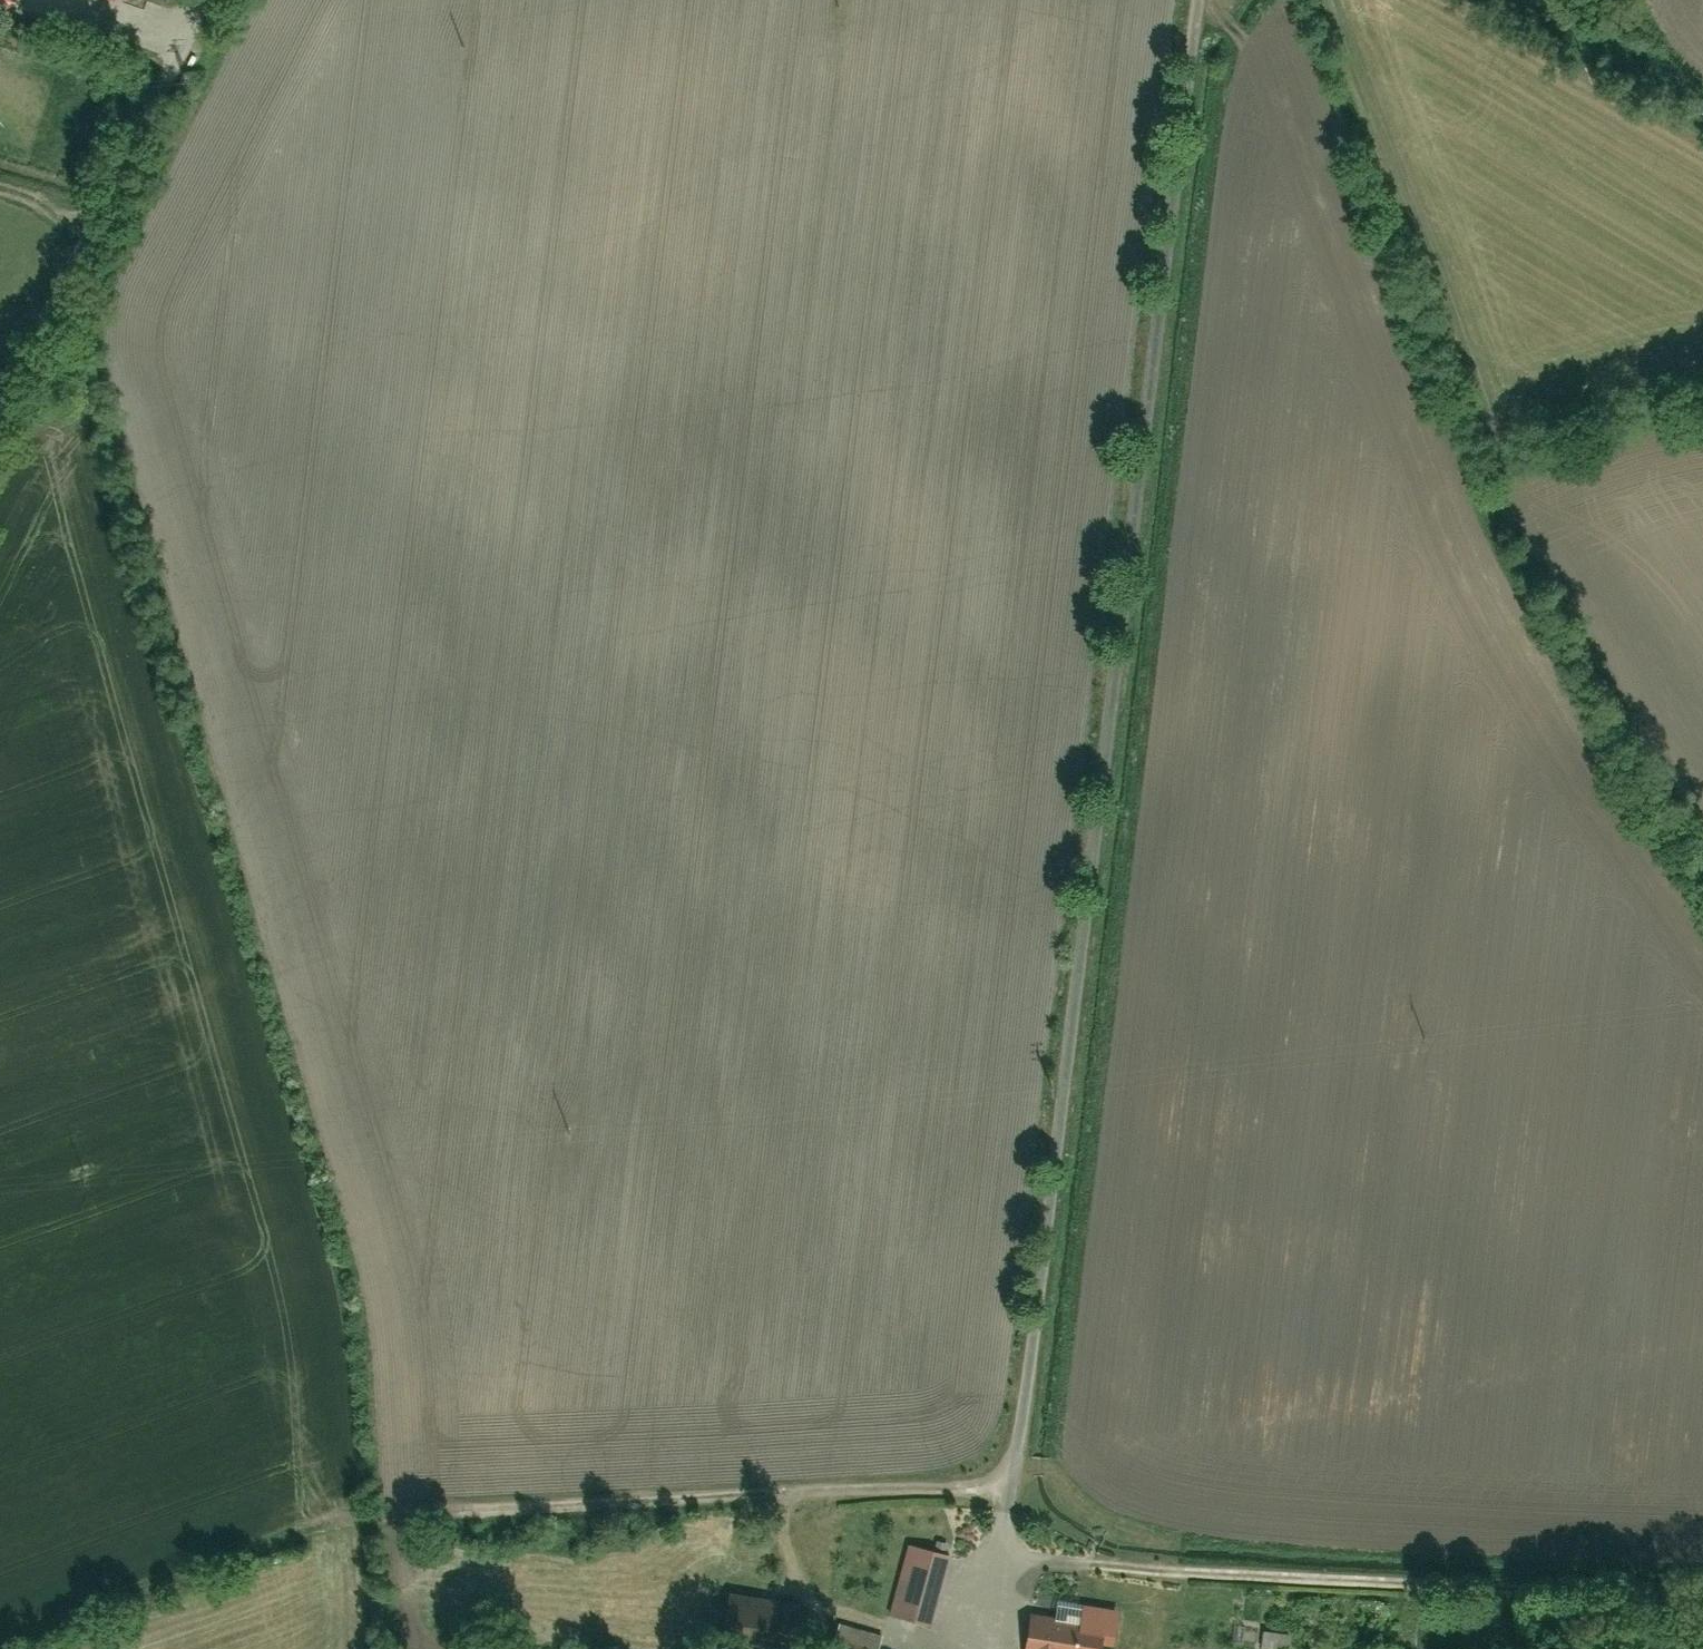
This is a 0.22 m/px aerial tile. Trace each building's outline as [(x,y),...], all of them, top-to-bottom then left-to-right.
[(893,1614),(930,1624),(948,1556),(911,1546),(893,1614)] [(1100,1640),(1150,1646),(1155,1597),(1085,1589),(1081,1625),(1028,1619),(1024,1648),(1099,1648),(1100,1640)] [(831,1648),(877,1648),(879,1642),(837,1630),(831,1648)] [(1263,1648),(1288,1648),(1289,1632),(1263,1630),(1263,1648)]
